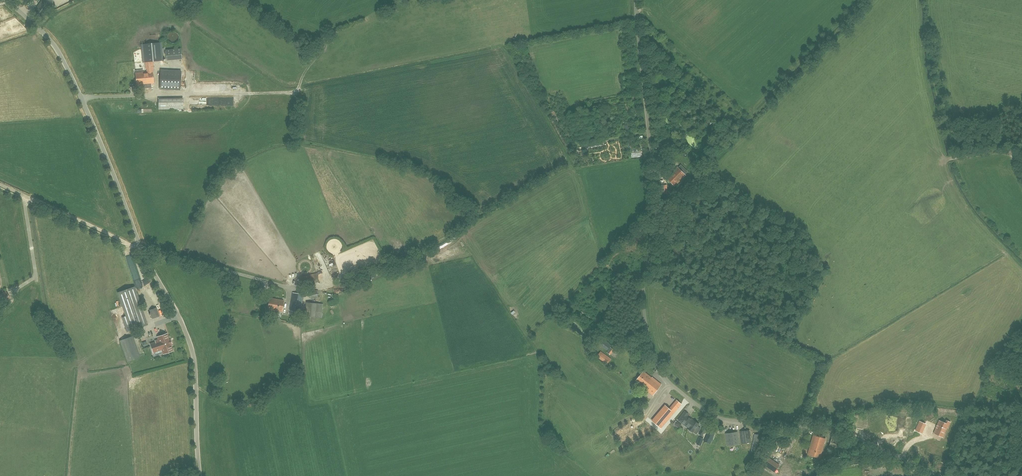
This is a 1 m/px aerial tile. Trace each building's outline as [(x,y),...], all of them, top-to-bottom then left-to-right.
[(51,6),(42,0),(33,12),(42,19),(51,6)] [(171,33),(168,40),(175,42),(177,35),(171,33)] [(153,62),(163,61),(162,43),(141,45),(143,63),(146,62),(146,69),(147,69),(147,73),(135,74),(136,85),(153,83),(152,72),(152,69),(153,68),(153,62)] [(181,48),(166,50),(167,61),(182,59),(181,48)] [(180,91),(181,77),(160,76),(160,89),(180,91)] [(182,100),(158,99),(158,110),(182,110),(182,100)] [(674,163),(669,159),(673,155),(668,151),(665,155),(664,154),(660,158),(665,164),(663,166),(667,170),(674,163)] [(666,178),(674,186),(688,172),(681,165),(678,168),(677,167),(666,178)] [(312,270),(313,274),(299,277),(301,286),(315,283),(319,282),(317,269),(312,270)] [(134,287),(117,293),(125,317),(121,318),(126,332),(147,325),(134,287)] [(311,300),(319,299),(317,290),(309,291),(311,300)] [(6,291),(0,295),(0,301),(2,304),(10,298),(6,291)] [(301,312),(304,294),(293,293),(290,311),(301,312)] [(276,307),(277,300),(269,298),(267,309),(274,310),(275,307),(276,307)] [(275,307),(274,310),(282,312),(284,301),(277,300),(276,307),(275,307)] [(307,302),(305,316),(321,318),(323,304),(307,302)] [(153,319),(159,316),(156,308),(149,310),(153,319)] [(173,351),(170,344),(172,344),(171,340),(169,340),(167,334),(157,337),(159,340),(155,341),(156,342),(150,344),(153,353),(162,350),(163,354),(173,351)] [(595,342),(607,350),(612,344),(600,336),(595,342)] [(127,362),(140,357),(132,337),(120,341),(127,362)] [(607,365),(611,359),(600,351),(596,357),(607,365)] [(641,386),(653,395),(661,385),(652,377),(652,378),(643,371),(636,381),(642,385),(641,386)] [(674,413),(669,409),(666,406),(652,421),(661,428),(674,413)] [(689,423),(691,419),(687,416),(685,418),(682,416),(678,421),(684,425),(684,426),(686,428),(687,427),(688,428),(691,424),(689,423)] [(693,420),(691,419),(689,423),(691,424),(688,428),(689,430),(689,431),(691,432),(692,432),(693,432),(696,434),(700,428),(697,426),(699,424),(693,420)] [(916,431),(921,433),(923,429),(925,424),(920,421),(917,427),(916,431)] [(950,423),(946,421),(945,424),(939,421),(933,433),(937,435),(939,436),(943,437),(944,434),(946,430),(947,428),(948,428),(950,423)] [(709,428),(703,441),(710,444),(712,440),(716,431),(709,428)] [(742,444),(751,442),(749,430),(740,432),(742,444)] [(739,444),(737,432),(726,434),(727,446),(739,444)] [(758,453),(762,435),(754,434),(751,451),(758,453)] [(819,458),(825,439),(814,435),(808,455),(819,458)] [(779,465),(767,457),(762,464),(774,473),(779,465)]
